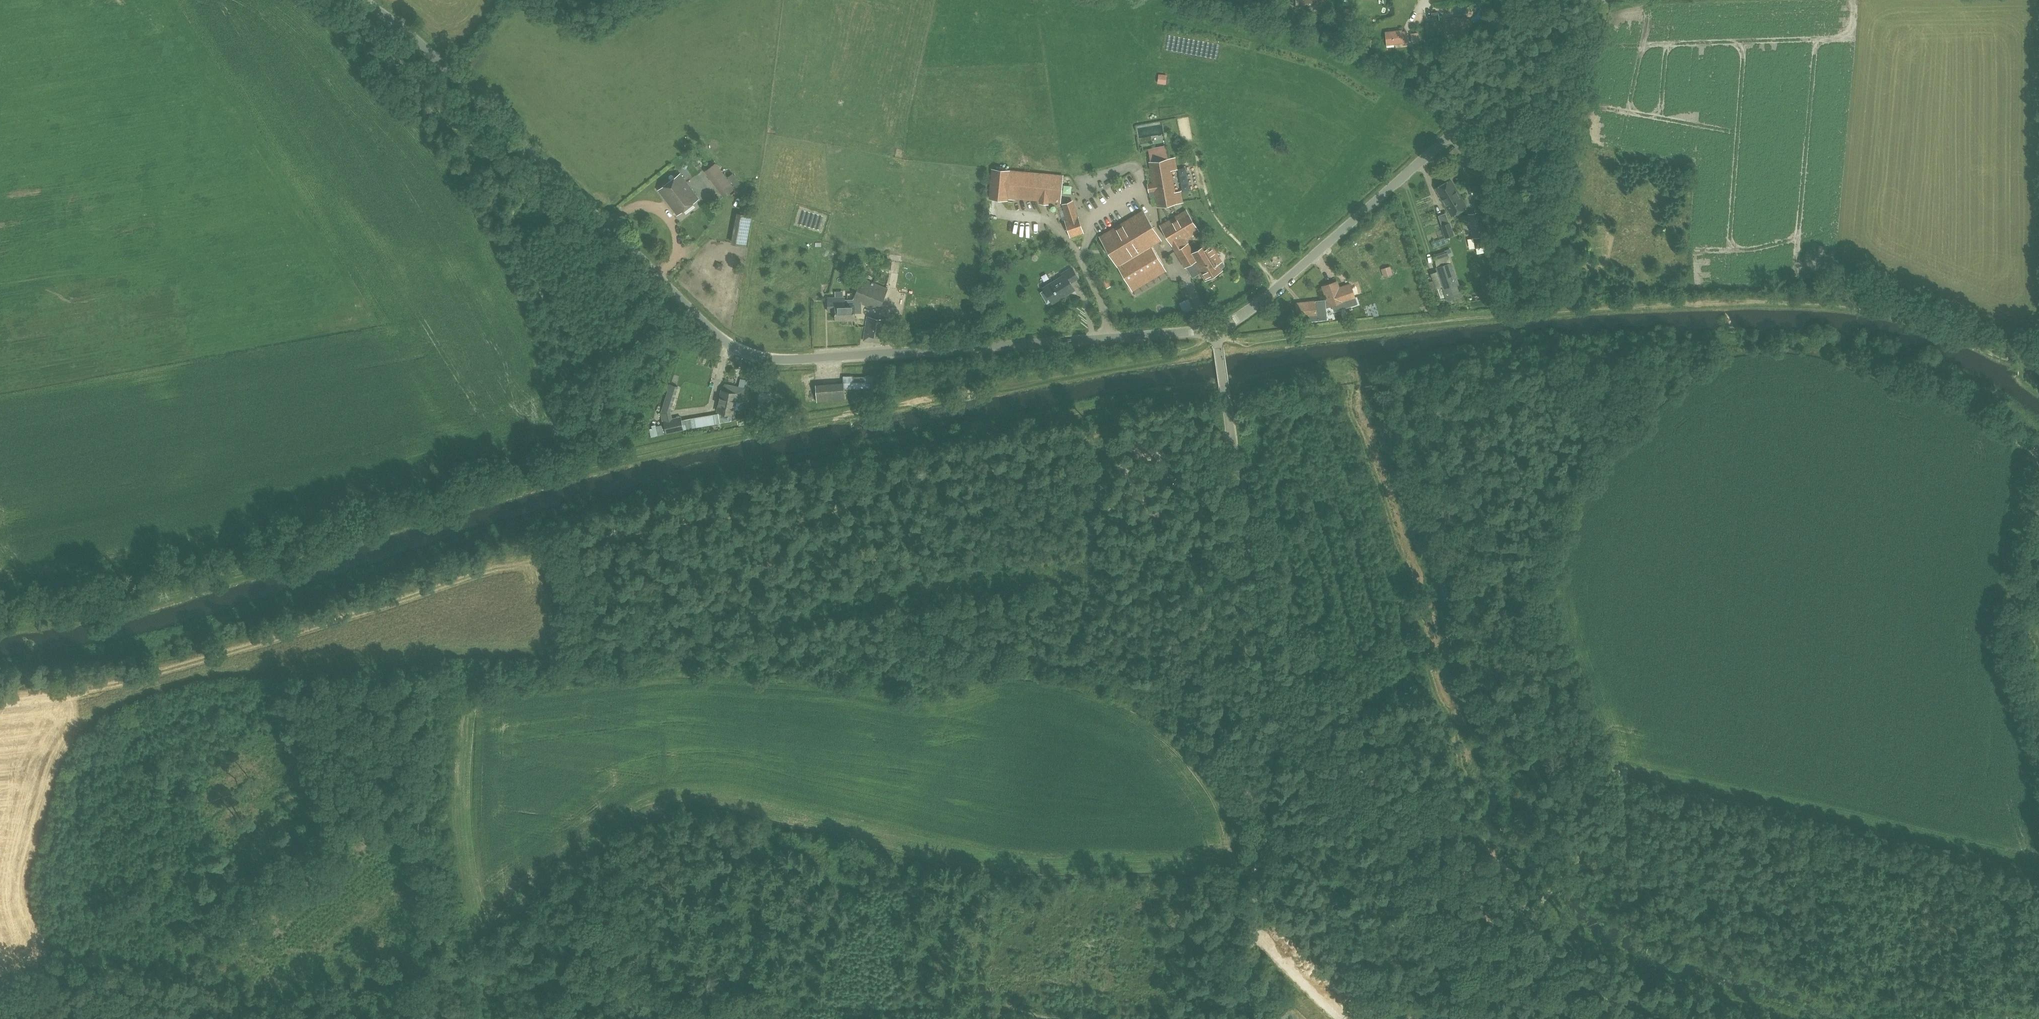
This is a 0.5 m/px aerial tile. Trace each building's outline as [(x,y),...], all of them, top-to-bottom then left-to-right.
[(1451,31),(1467,29),(1466,18),(1459,19),(1459,17),(1449,18),(1450,23),(1446,23),(1446,22),(1445,22),(1446,34),(1452,34),(1451,31)] [(1403,45),(1408,45),(1407,33),(1406,33),(1406,34),(1402,34),(1402,30),(1392,31),(1392,33),(1385,34),(1386,45),(1402,43),(1403,45)] [(1168,73),(1159,72),(1158,82),(1167,83),(1168,73)] [(1166,146),(1148,149),(1158,205),(1176,202),(1166,146)] [(704,165),(699,159),(695,162),(700,168),(704,165)] [(715,163),(705,171),(715,183),(725,175),(715,163)] [(1062,176),(993,169),(990,198),(1006,199),(1006,196),(1060,201),(1062,176)] [(680,173),(659,189),(670,203),(678,214),(698,198),(691,187),(680,173)] [(1450,179),(1436,188),(1443,200),(1452,215),(1466,207),(1457,191),(1450,179)] [(1071,236),(1083,232),(1072,201),(1063,204),(1068,219),(1066,220),(1071,236)] [(1186,210),(1161,225),(1173,245),(1184,238),(1198,230),(1186,210)] [(1160,239),(1143,211),(1101,237),(1118,265),(1160,239)] [(1478,212),(1468,214),(1475,248),(1485,246),(1478,212)] [(1453,234),(1449,222),(1441,225),(1446,237),(1453,234)] [(735,237),(734,243),(736,244),(746,245),(748,233),(738,231),(736,231),(735,237)] [(1173,245),(1185,266),(1195,261),(1197,265),(1199,267),(1202,271),(1201,271),(1206,279),(1221,270),(1221,269),(1225,266),(1220,258),(1217,253),(1216,253),(1212,246),(1208,248),(1206,244),(1193,252),(1184,238),(1173,245)] [(1163,267),(1151,247),(1119,266),(1131,286),(1163,267)] [(1070,282),(1078,277),(1071,267),(1061,273),(1063,276),(1043,287),(1052,302),(1074,289),(1070,282)] [(1462,296),(1452,267),(1438,272),(1447,301),(1462,296)] [(1106,275),(1100,277),(1104,288),(1110,285),(1106,275)] [(862,278),(853,299),(861,299),(862,303),(879,310),(888,288),(872,282),(865,279),(862,278)] [(1336,282),(1323,286),(1329,306),(1355,298),(1350,285),(1338,289),(1336,282)] [(845,297),(828,297),(829,311),(836,311),(836,319),(849,318),(855,318),(855,312),(862,312),(862,303),(861,299),(853,299),(848,299),(848,305),(845,305),(845,297)] [(940,300),(921,298),(920,304),(939,306),(940,300)] [(1316,312),(1322,311),(1321,301),(1295,304),(1296,311),(1297,311),(1297,318),(1316,316),(1316,312)] [(887,319),(867,316),(864,340),(883,343),(887,319)] [(853,389),(879,389),(878,377),(853,378),(853,389)] [(845,399),(844,383),(816,385),(817,401),(845,399)] [(663,409),(670,411),(678,386),(671,384),(663,409)] [(742,402),(745,388),(738,386),(738,387),(726,385),(723,390),(722,390),(718,411),(733,414),(736,401),(742,402)] [(747,406),(739,405),(737,417),(746,418),(747,406)] [(684,430),(693,427),(714,424),(719,423),(718,416),(713,417),(692,420),(691,418),(685,419),(686,423),(683,424),(681,416),(663,420),(666,434),(684,430)]
